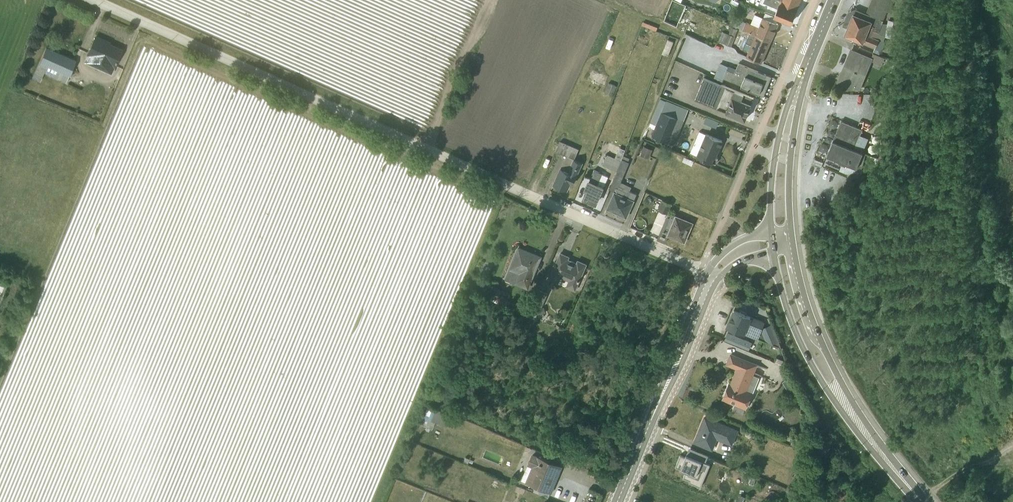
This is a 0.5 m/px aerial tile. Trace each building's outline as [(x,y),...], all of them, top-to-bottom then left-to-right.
[(763,2),(777,8),(773,15),(778,17),(790,22),(800,0),(764,0),(763,2)] [(894,0),(872,0),(866,13),(855,9),(848,12),(842,25),(847,27),(844,35),(875,47),(871,58),(872,59),(871,61),(881,65),(884,57),(878,55),(880,51),(881,51),(884,41),(883,41),(885,37),(887,24),(882,23),(886,11),(888,12),(894,0)] [(778,24),(776,23),(778,17),(773,15),(765,12),(763,17),(762,17),(762,18),(754,14),(750,24),(745,22),(745,23),(732,17),(730,24),(750,32),(770,41),(778,24)] [(898,22),(887,20),(887,24),(885,37),(895,39),(898,22)] [(722,31),(718,41),(731,46),(737,30),(731,27),(728,34),(722,31)] [(761,63),(770,41),(750,32),(743,49),(748,51),(746,56),(761,63)] [(88,54),(85,62),(111,73),(121,50),(108,44),(109,42),(94,35),(86,54),(88,54)] [(673,42),(667,39),(661,54),(667,56),(673,42)] [(75,60),(44,46),(38,58),(40,59),(32,77),(40,81),(47,66),(68,75),(75,60)] [(871,61),(872,59),(871,58),(851,50),(838,81),(859,90),(871,61)] [(720,64),(714,78),(722,81),(723,79),(763,95),(770,76),(738,63),(735,70),(720,64)] [(751,104),(753,97),(704,78),(696,99),(745,120),(751,104)] [(891,83),(881,81),(879,93),(888,95),(891,83)] [(616,86),(608,82),(604,92),(612,95),(616,86)] [(673,144),(688,109),(666,100),(665,101),(660,98),(648,126),(654,129),(652,135),(655,137),(673,144)] [(706,128),(707,124),(717,126),(719,118),(706,115),(703,127),(706,128)] [(862,129),(841,120),(826,155),(834,159),(834,161),(842,164),(839,170),(848,174),(856,171),(860,172),(866,153),(863,152),(868,138),(860,134),(862,129)] [(722,140),(699,130),(690,152),(696,155),(715,163),(718,157),(715,156),(722,140)] [(578,149),(560,141),(555,151),(566,156),(553,184),(566,190),(570,182),(573,183),(582,163),(574,159),(578,149)] [(652,150),(643,146),(639,156),(648,159),(652,150)] [(619,147),(614,157),(606,154),(602,164),(616,171),(622,155),(623,155),(625,150),(619,147)] [(629,158),(623,155),(622,155),(616,171),(609,189),(615,192),(607,208),(626,217),(636,194),(629,191),(631,186),(621,182),(628,162),(627,162),(629,158)] [(684,157),(682,161),(691,166),(693,161),(684,157)] [(602,173),(594,170),(585,189),(587,190),(584,197),(595,203),(607,176),(602,173)] [(671,204),(662,200),(658,210),(667,214),(671,204)] [(668,235),(684,241),(692,223),(672,214),(667,226),(671,228),(668,235)] [(527,288),(541,256),(518,247),(505,279),(527,288)] [(568,280),(566,286),(574,290),(586,264),(578,260),(576,263),(567,259),(568,256),(560,253),(549,279),(558,283),(560,277),(568,280)] [(501,289),(494,286),(490,299),(527,314),(529,308),(520,305),(499,296),(501,289)] [(542,295),(536,292),(529,308),(527,314),(540,319),(544,311),(536,307),(542,295)] [(757,338),(763,322),(734,310),(727,326),(757,338)] [(777,341),(770,324),(763,327),(762,332),(765,341),(772,343),(777,341)] [(752,342),(727,332),(724,340),(748,350),(752,342)] [(780,374),(730,354),(726,363),(738,368),(731,384),(729,383),(723,398),(735,403),(732,410),(742,414),(745,407),(746,408),(750,397),(751,397),(760,376),(777,383),(780,374)] [(731,444),(738,430),(705,416),(695,441),(713,448),(717,438),(731,444)] [(689,481),(700,486),(710,464),(696,458),(699,451),(689,447),(685,456),(680,454),(675,466),(685,470),(683,477),(689,479),(689,481)] [(561,466),(532,454),(521,479),(550,491),(561,466)]
